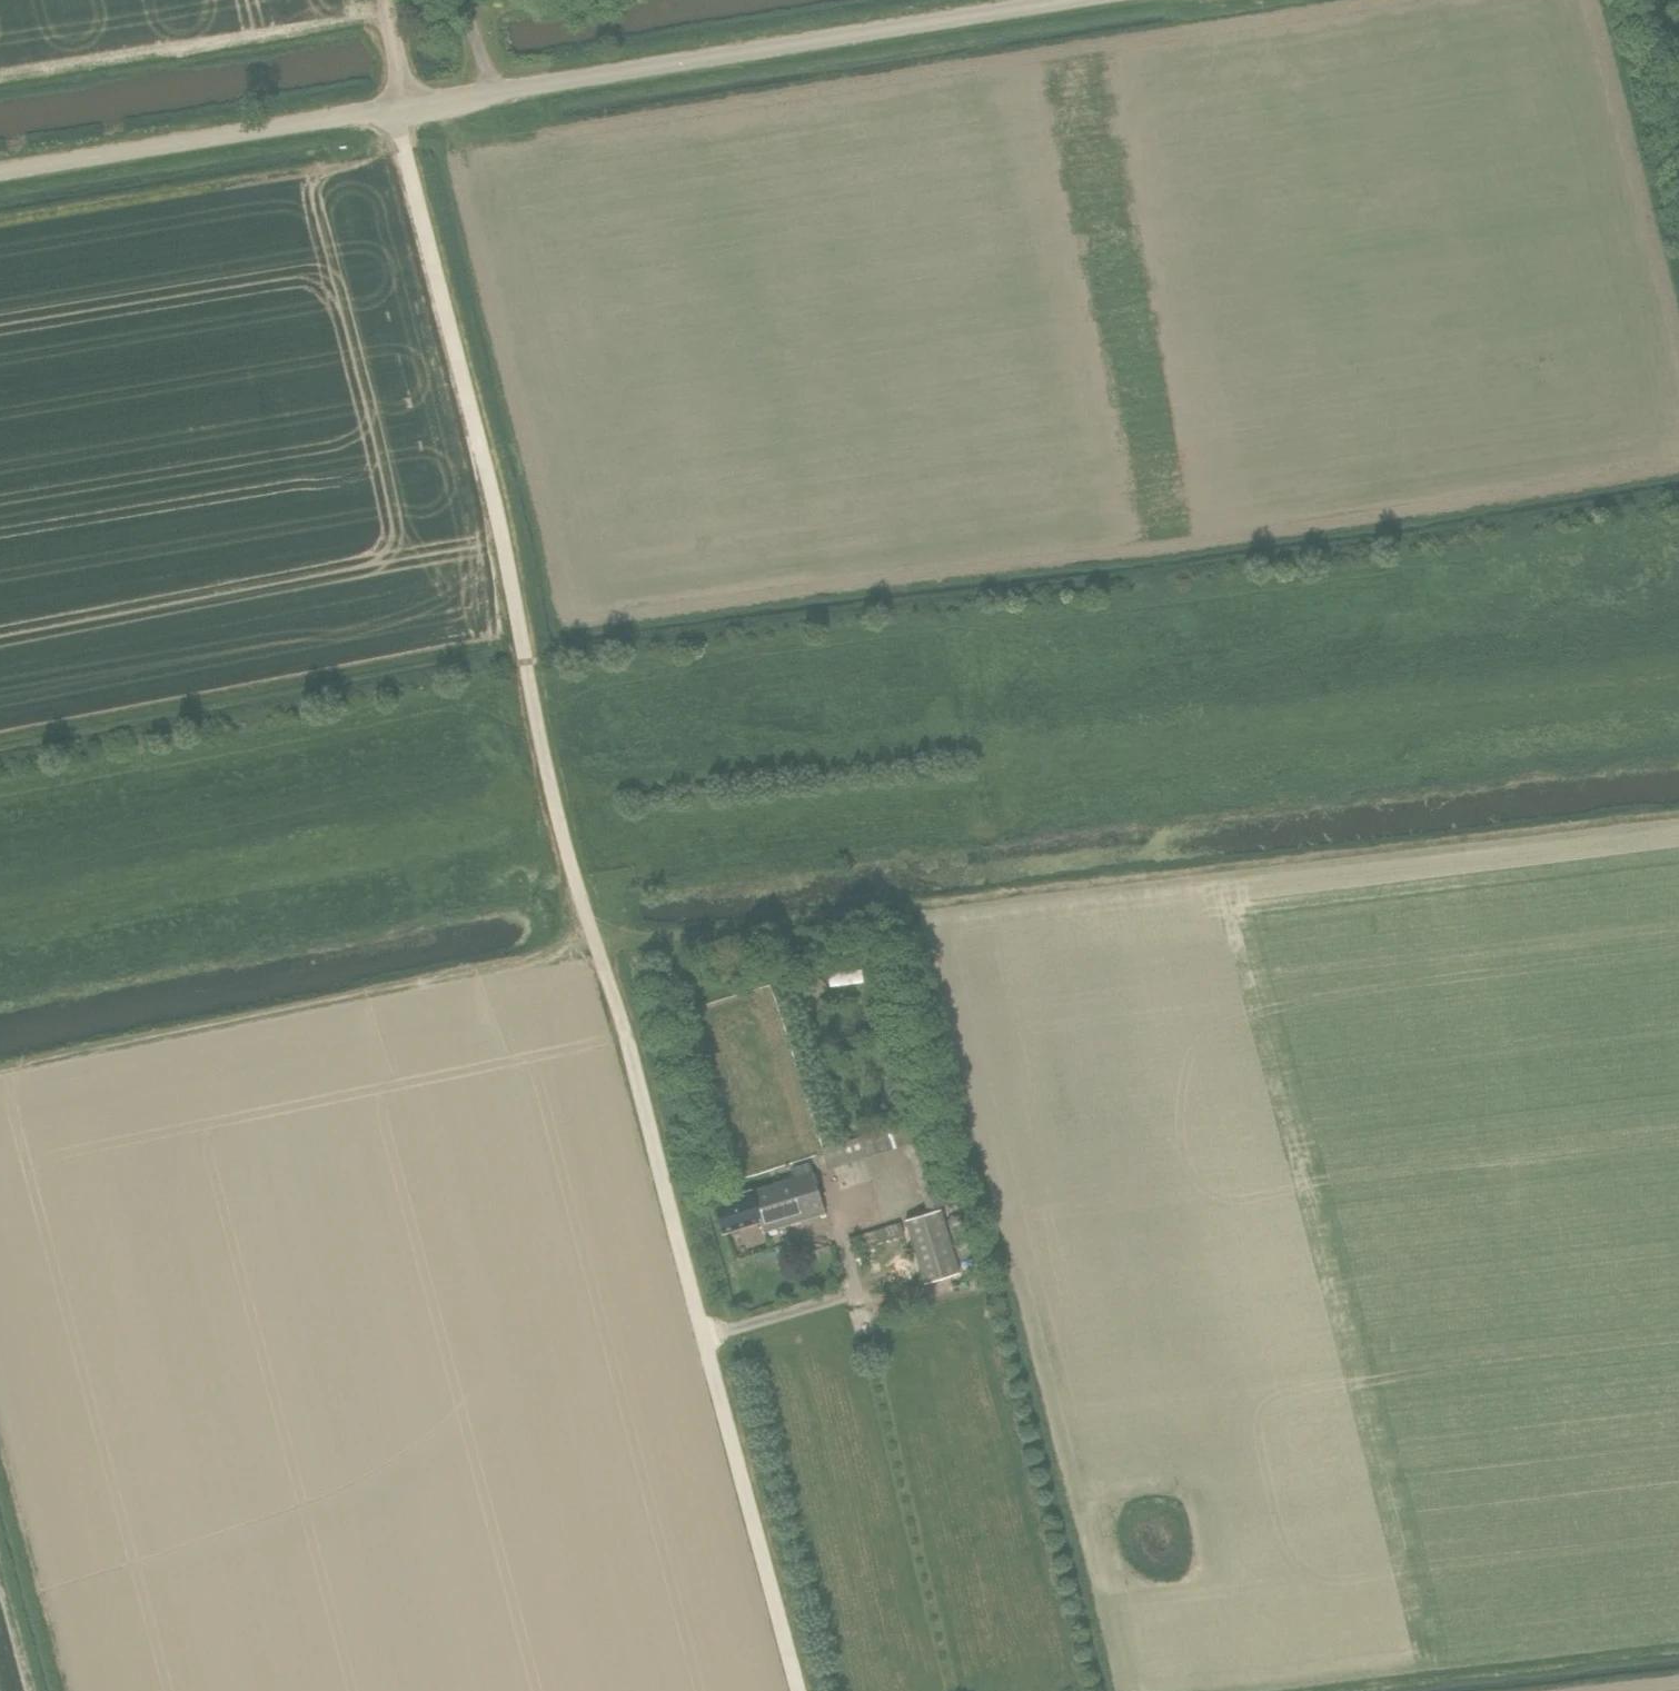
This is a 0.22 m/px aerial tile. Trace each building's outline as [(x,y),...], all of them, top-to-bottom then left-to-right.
[(869,968),(835,970),(836,984),(870,982),(869,968)] [(894,1103),(907,1086),(896,1077),(883,1093),(894,1103)] [(882,1130),(888,1150),(908,1145),(907,1143),(921,1139),(916,1120),(882,1130)] [(825,1211),(813,1170),(752,1189),(752,1188),(714,1200),(723,1231),(760,1220),(763,1230),(825,1211)] [(960,1272),(940,1208),(905,1219),(925,1283),(960,1272)]
